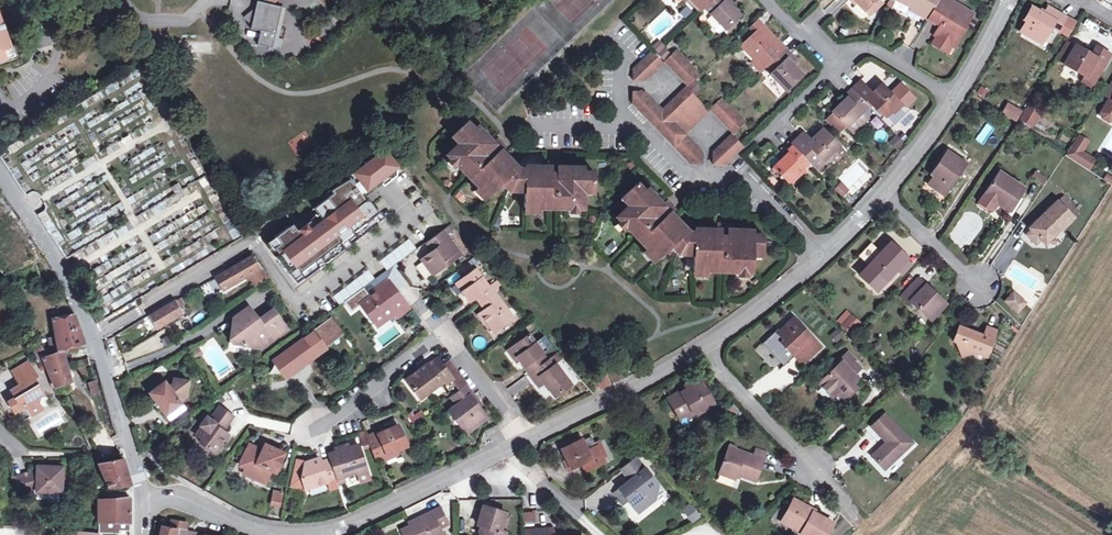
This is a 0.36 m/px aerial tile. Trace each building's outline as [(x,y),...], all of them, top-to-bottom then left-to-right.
[(276,2),(274,0),(265,0),(245,18),(251,23),(255,20),(253,29),(262,31),(259,45),(274,48),(284,7),(272,5),(276,2)] [(703,11),(706,8),(715,0),(692,0),(703,11)] [(706,8),(727,29),(741,15),(727,0),(715,0),(706,8)] [(821,7),(835,17),(846,0),(826,0),(821,7)] [(865,12),(878,0),(853,0),(865,12)] [(941,0),(903,0),(913,5),(924,10),(922,14),(929,19),(930,17),(941,0)] [(930,17),(939,23),(940,21),(943,23),(936,34),(939,36),(952,45),(955,46),(967,27),(965,26),(963,24),(965,21),(967,23),(973,13),(953,0),(941,0),(930,17)] [(911,9),(922,14),(924,10),(913,5),(911,9)] [(1038,35),(1046,40),(1053,27),(1060,30),(1068,17),(1050,7),(1045,14),(1033,7),(1025,20),(1028,21),(1022,31),(1036,39),(1038,35)] [(1068,17),(1060,30),(1070,35),(1077,22),(1068,17)] [(764,25),(759,19),(751,27),(756,32),(764,25)] [(786,49),(780,42),(776,45),(773,42),(777,39),(764,25),(756,32),(742,45),(756,60),(753,62),(762,72),(770,65),(786,49)] [(7,60),(4,53),(12,50),(5,32),(0,34),(0,62),(7,60)] [(630,51),(640,44),(632,34),(622,40),(630,51)] [(1043,43),(1046,40),(1038,35),(1036,39),(1043,43)] [(952,45),(939,36),(935,43),(948,52),(952,45)] [(663,59),(670,53),(657,40),(650,47),(663,59)] [(1056,59),(1066,64),(1077,45),(1067,40),(1056,59)] [(1077,45),(1066,64),(1087,77),(1084,82),(1093,86),(1100,74),(1091,69),(1095,64),(1103,69),(1111,55),(1098,47),(1093,55),(1077,45)] [(793,55),(786,49),(770,65),(775,71),(772,74),(787,90),(804,74),(794,63),(789,58),(793,55)] [(14,58),(12,50),(4,53),(7,60),(14,58)] [(645,81),(665,63),(652,50),(635,67),(635,80),(645,81)] [(678,50),(665,63),(687,86),(687,87),(701,74),(678,50)] [(1100,74),(1103,69),(1095,64),(1091,69),(1100,74)] [(892,109),(895,111),(902,104),(890,91),(882,84),(873,92),(862,80),(853,88),(866,102),(870,105),(872,103),(877,108),(878,107),(886,115),(892,109)] [(898,83),(890,91),(902,104),(906,108),(915,99),(898,83)] [(699,99),(687,87),(687,86),(663,110),(646,93),(634,92),(634,104),(674,147),(687,134),(675,122),(699,99)] [(866,102),(853,88),(847,95),(849,97),(834,111),(848,126),(863,111),(860,108),(866,102)] [(724,97),(710,110),(711,111),(733,134),(733,135),(747,121),(724,97)] [(710,110),(699,99),(675,122),(687,134),(711,111),(710,110)] [(1110,101),(1102,114),(1103,119),(1109,123),(1111,123),(1111,102),(1110,101)] [(870,105),(866,102),(860,108),(863,111),(870,105)] [(1021,112),(1009,104),(1004,113),(1016,121),(1021,112)] [(1031,104),(1022,119),(1032,125),(1041,110),(1031,104)] [(892,109),(886,115),(889,117),(895,111),(892,109)] [(834,111),(826,119),(840,133),(848,126),(834,111)] [(863,111),(848,126),(854,132),(869,117),(863,111)] [(585,187),(594,187),(594,172),(584,171),(584,168),(560,167),(548,166),(527,165),(525,169),(519,169),(503,152),(494,143),(478,125),(474,128),(468,122),(456,133),(463,140),(459,143),(446,155),(467,177),(477,187),(487,198),(497,188),(501,184),(509,192),(525,193),(525,199),(525,209),(540,210),(553,210),(585,211),(585,193),(585,187)] [(973,140),(982,146),(994,129),(985,123),(973,140)] [(820,155),(825,160),(840,146),(824,129),(812,140),(807,135),(795,146),(811,163),(820,155)] [(453,137),(459,143),(463,140),(456,133),(453,137)] [(703,151),(687,134),(674,147),(690,163),(703,164),(703,151)] [(745,147),(733,135),(733,134),(714,151),(713,164),(726,164),(739,152),(745,147)] [(886,142),(893,151),(902,143),(895,134),(886,142)] [(1078,135),(1065,156),(1088,170),(1094,160),(1081,152),(1088,141),(1078,135)] [(498,139),(494,143),(503,152),(508,148),(502,143),(498,139)] [(811,163),(795,146),(788,153),(789,155),(775,168),(790,184),(811,163)] [(821,172),(835,159),(837,162),(847,153),(840,146),(825,160),(820,155),(811,163),(816,169),(817,168),(821,172)] [(942,167),(935,177),(929,184),(945,195),(966,163),(948,150),(939,165),(942,167)] [(351,244),(371,229),(366,223),(378,214),(379,213),(373,206),(366,211),(357,199),(368,190),(368,189),(387,175),(391,180),(397,176),(398,168),(385,152),(356,174),(358,177),(352,182),(350,179),(331,191),(334,194),(320,204),(325,211),(319,215),(324,221),(312,231),(302,218),(276,237),(281,244),(275,249),(280,255),(277,257),(289,273),(290,273),(297,268),(305,278),(320,267),(310,255),(315,251),(320,257),(346,238),(351,244)] [(932,175),(935,177),(942,167),(939,165),(932,175)] [(1034,170),(1029,178),(1042,185),(1047,178),(1034,170)] [(1000,199),(1013,208),(1025,188),(1000,171),(979,202),(992,210),(997,203),(1000,199)] [(753,250),(763,250),(764,235),(753,234),(754,230),(731,229),(718,228),(696,228),(695,231),(690,231),(673,213),(664,204),(649,188),(646,190),(638,183),(627,194),(633,200),(630,205),(616,217),(637,239),(647,249),(657,260),(667,250),(671,246),(679,254),(694,255),(694,261),(694,272),(709,272),(722,273),(752,274),(753,255),(753,250)] [(842,183),(836,189),(843,197),(849,191),(842,183)] [(508,198),(525,199),(525,193),(509,192),(501,184),(497,188),(508,198)] [(483,202),(487,198),(477,187),(473,191),(483,202)] [(623,198),(630,205),(633,200),(627,194),(623,198)] [(1063,197),(1059,201),(1072,214),(1075,210),(1063,197)] [(1010,212),(1013,208),(1000,199),(997,203),(1010,212)] [(668,200),(664,204),(673,213),(677,209),(673,205),(668,200)] [(1060,226),(1072,214),(1059,201),(1031,228),(1033,230),(1028,235),(1037,244),(1042,239),(1047,244),(1063,229),(1060,226)] [(319,215),(325,211),(320,204),(314,208),(319,215)] [(371,229),(382,220),(378,214),(366,223),(371,229)] [(1075,218),(1072,214),(1060,226),(1063,229),(1075,218)] [(433,251),(428,255),(422,259),(434,275),(448,265),(446,262),(460,251),(444,230),(427,242),(431,247),(433,251)] [(275,249),(281,244),(276,237),(270,242),(275,249)] [(325,264),(351,244),(346,238),(320,257),(325,264)] [(410,240),(378,259),(384,268),(416,249),(410,240)] [(908,257),(901,251),(892,242),(882,252),(880,250),(867,263),(858,273),(878,291),(897,271),(907,261),(909,258),(908,257)] [(880,250),(872,243),(860,256),(867,263),(880,250)] [(677,260),(694,261),(694,255),(679,254),(671,246),(667,250),(677,260)] [(904,248),(901,251),(908,257),(910,253),(904,248)] [(653,264),(657,260),(647,249),(642,253),(653,264)] [(462,254),(460,251),(446,262),(448,265),(462,254)] [(252,255),(215,277),(223,290),(244,277),(248,275),(250,278),(255,285),(267,277),(252,255)] [(913,266),(907,261),(897,271),(902,277),(913,266)] [(299,283),(305,278),(297,268),(290,273),(299,283)] [(481,302),(496,291),(491,284),(488,286),(476,268),(458,282),(471,300),(477,295),(481,302)] [(367,270),(332,296),(338,304),(373,278),(367,270)] [(377,288),(379,290),(381,293),(393,284),(389,279),(377,288)] [(932,319),(947,303),(920,279),(903,297),(910,304),(913,301),(932,319)] [(405,307),(408,304),(401,295),(393,284),(381,293),(379,290),(361,304),(376,322),(393,310),(395,314),(398,318),(408,310),(405,307)] [(514,315),(496,291),(481,302),(486,308),(482,312),(486,318),(495,330),(514,315)] [(1014,292),(1007,300),(1019,311),(1026,302),(1014,292)] [(106,294),(100,298),(103,303),(109,299),(106,294)] [(109,299),(103,303),(106,308),(112,304),(109,299)] [(181,314),(174,301),(149,315),(157,329),(181,314)] [(264,347),(288,330),(277,315),(263,325),(250,307),(234,319),(231,339),(242,341),(245,346),(254,347),(261,343),(264,347)] [(379,326),(395,314),(393,310),(376,322),(379,326)] [(102,331),(116,323),(112,315),(98,324),(102,331)] [(53,320),(55,330),(58,349),(59,351),(64,350),(86,347),(75,317),(53,320)] [(842,327),(850,334),(859,324),(852,317),(842,327)] [(332,319),(324,325),(334,338),(342,332),(332,319)] [(798,354),(805,361),(821,346),(795,319),(779,333),(778,334),(788,344),(793,349),(790,352),(795,357),(798,354)] [(334,338),(324,325),(273,361),(285,378),(326,348),(324,346),(334,338)] [(987,328),(985,335),(960,326),(955,341),(958,343),(964,356),(977,350),(988,354),(997,331),(987,328)] [(52,349),(58,349),(55,330),(50,334),(52,349)] [(787,348),(790,352),(793,349),(788,344),(778,334),(779,333),(778,331),(768,340),(781,354),(787,348)] [(533,369),(551,357),(532,332),(512,347),(513,349),(520,359),(530,372),(533,369)] [(781,354),(768,340),(764,344),(785,366),(795,357),(790,352),(787,348),(781,354)] [(43,353),(39,344),(35,346),(36,349),(39,355),(43,353)] [(200,347),(193,352),(197,358),(204,354),(200,347)] [(517,362),(520,359),(513,349),(509,351),(517,362)] [(556,364),(558,362),(565,357),(559,350),(551,357),(556,364)] [(820,382),(840,403),(855,389),(851,385),(858,377),(855,374),(862,368),(847,353),(840,360),(842,362),(820,382)] [(50,373),(68,369),(63,354),(44,359),(45,362),(50,373)] [(802,364),(805,361),(798,354),(795,357),(802,364)] [(556,364),(551,357),(533,369),(539,376),(542,374),(547,380),(558,394),(574,382),(558,362),(556,364)] [(442,382),(445,386),(455,378),(445,365),(439,358),(430,365),(428,364),(421,370),(407,380),(422,398),(433,389),(442,382)] [(418,366),(421,370),(428,364),(425,360),(418,366)] [(450,360),(445,365),(455,378),(463,389),(467,385),(469,384),(450,360)] [(14,392),(18,399),(11,403),(17,414),(20,412),(25,419),(43,409),(37,398),(44,394),(35,379),(38,377),(30,365),(15,374),(23,387),(14,392)] [(68,369),(50,373),(57,388),(69,384),(72,383),(68,369)] [(539,376),(533,369),(530,372),(540,385),(547,380),(542,374),(539,376)] [(624,378),(620,369),(610,374),(614,382),(624,378)] [(611,384),(607,375),(597,380),(601,389),(611,384)] [(696,410),(698,414),(715,404),(699,377),(686,385),(688,389),(684,392),(683,391),(669,399),(681,419),(687,415),(696,410)] [(165,382),(150,393),(166,415),(181,405),(176,397),(180,394),(186,395),(188,381),(174,379),(173,386),(170,389),(165,382)] [(436,393),(445,386),(442,382),(433,389),(436,393)] [(90,385),(94,396),(100,394),(97,383),(90,385)] [(545,399),(551,395),(544,384),(538,388),(545,399)] [(471,397),(474,394),(467,385),(463,389),(453,396),(459,406),(453,410),(469,430),(487,417),(479,406),(471,397)] [(482,404),(474,394),(471,397),(479,406),(482,404)] [(181,405),(166,415),(170,420),(185,409),(181,405)] [(202,426),(196,435),(202,439),(199,444),(216,454),(222,444),(218,442),(224,432),(221,430),(230,415),(217,407),(208,420),(204,417),(200,425),(202,426)] [(689,419),(698,414),(696,410),(687,415),(689,419)] [(886,469),(914,442),(887,414),(873,427),(887,442),(873,456),(886,469)] [(377,434),(376,431),(366,436),(369,444),(375,456),(383,453),(386,451),(387,453),(395,449),(406,444),(405,443),(403,437),(398,425),(388,430),(377,434)] [(363,430),(357,432),(364,446),(369,444),(366,436),(363,430)] [(595,435),(585,440),(590,450),(600,444),(595,435)] [(580,440),(574,443),(564,448),(570,458),(575,467),(585,462),(589,469),(607,460),(605,456),(602,450),(606,448),(603,443),(600,444),(590,450),(585,440),(584,438),(580,440)] [(329,456),(330,461),(335,476),(341,475),(342,474),(343,476),(356,472),(366,469),(358,445),(350,447),(348,443),(342,445),(343,449),(337,451),(338,454),(329,456)] [(250,460),(246,468),(244,473),(265,483),(271,470),(276,472),(284,454),(265,445),(262,451),(249,445),(243,457),(250,460)] [(738,474),(742,476),(756,481),(764,460),(730,447),(720,473),(737,479),(737,478),(738,474)] [(397,454),(395,449),(387,453),(386,451),(383,453),(386,459),(397,454)] [(649,490),(658,482),(637,456),(621,469),(630,480),(616,493),(625,504),(630,500),(639,511),(656,498),(653,496),(649,490)] [(239,465),(246,468),(250,460),(243,457),(239,465)] [(571,469),(575,467),(570,458),(566,460),(571,469)] [(335,476),(330,461),(321,464),(320,459),(304,464),(301,478),(305,489),(328,481),(336,479),(335,476)] [(131,487),(124,461),(99,465),(110,489),(131,487)] [(304,464),(296,462),(292,487),(305,489),(301,478),(304,464)] [(66,469),(42,468),(41,473),(17,479),(22,496),(40,491),(40,494),(50,494),(64,494),(65,494),(66,469)] [(369,478),(366,469),(356,472),(359,482),(369,478)] [(341,475),(335,476),(336,479),(338,486),(344,484),(341,475)] [(328,481),(330,489),(339,487),(338,486),(336,479),(328,481)] [(663,488),(658,482),(649,490),(653,496),(663,488)] [(272,489),(268,504),(279,507),(283,491),(272,489)] [(64,494),(50,494),(50,501),(53,504),(61,504),(64,501),(64,494)] [(121,523),(131,523),(130,497),(101,501),(100,523),(121,523)] [(785,517),(795,522),(793,526),(803,532),(803,534),(805,534),(828,534),(834,523),(815,513),(807,509),(808,506),(795,499),(785,517)] [(418,524),(403,531),(405,534),(453,534),(447,524),(455,520),(448,504),(422,516),(424,521),(418,524)] [(694,522),(702,516),(693,505),(686,510),(694,522)] [(483,534),(507,534),(508,533),(506,532),(502,531),(505,516),(506,513),(483,507),(478,526),(480,526),(485,528),(483,534)] [(534,512),(522,512),(523,522),(534,521),(534,512)] [(510,518),(505,516),(502,531),(506,532),(510,518)] [(795,522),(785,517),(784,521),(793,526),(795,522)] [(188,523),(171,520),(169,528),(179,530),(186,532),(188,523)] [(555,525),(526,529),(527,534),(556,534),(555,525)]
